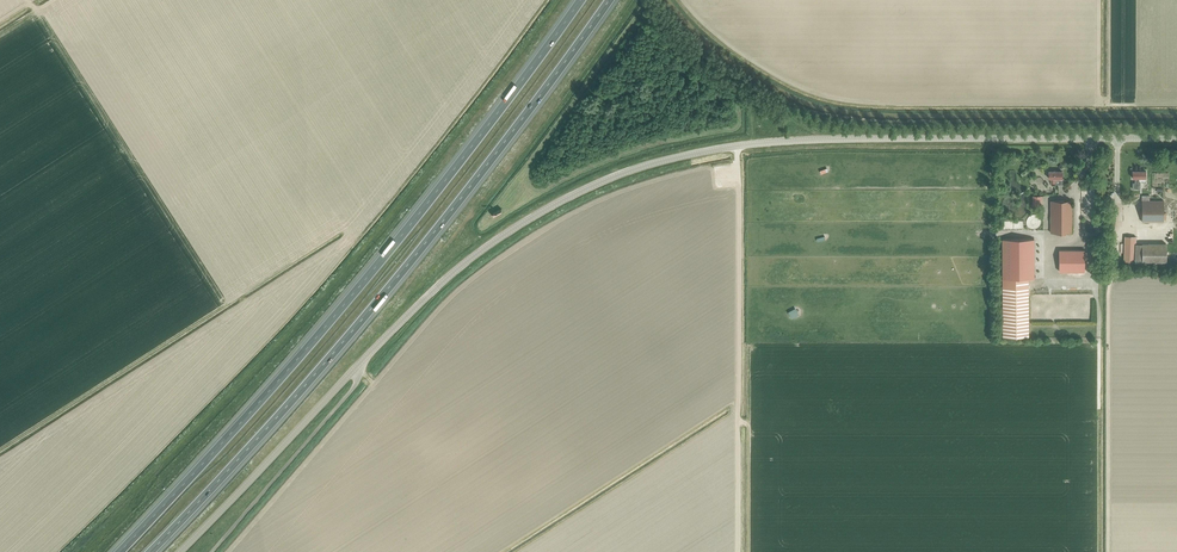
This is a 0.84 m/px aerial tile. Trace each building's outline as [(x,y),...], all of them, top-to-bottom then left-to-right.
[(1055,178),(1062,178),(1062,171),(1049,171),(1049,178),(1051,178),(1051,183),(1055,183),(1055,178)] [(1146,171),(1132,171),(1132,178),(1135,178),(1135,183),(1132,183),(1132,187),(1140,187),(1140,183),(1139,183),(1139,178),(1146,178),(1146,171)] [(1042,196),(1033,196),(1033,206),(1042,206),(1042,196)] [(1051,233),(1072,233),(1072,201),(1051,201),(1051,233)] [(1166,213),(1163,213),(1163,201),(1142,201),(1142,222),(1163,222),(1163,220),(1166,220),(1166,213)] [(1135,263),(1136,237),(1125,236),(1123,262),(1135,263)] [(1029,337),(1029,278),(1032,278),(1031,239),(1003,239),(1003,337),(1029,337)] [(1166,244),(1142,244),(1142,263),(1166,263),(1166,244)] [(1060,271),(1084,271),(1084,250),(1060,250),(1060,271)] [(1076,307),(1077,317),(1085,317),(1084,307),(1076,307)]
